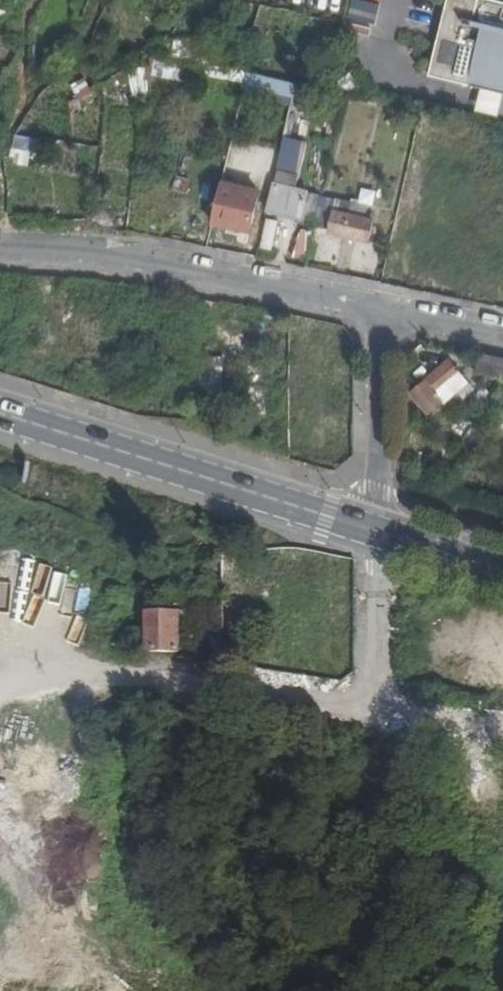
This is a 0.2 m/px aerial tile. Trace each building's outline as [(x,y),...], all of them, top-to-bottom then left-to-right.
[(380,4),(360,0),(353,0),(348,25),(376,30),(380,4)] [(493,0),(446,0),(429,77),(502,94),(502,2),(493,0)] [(12,161),(38,164),(40,138),(15,136),(12,161)] [(222,187),(213,226),(250,236),(260,196),(222,187)] [(315,230),(322,198),(274,187),(268,212),(302,220),(300,226),(315,230)] [(336,202),(322,198),(315,230),(328,233),(328,235),(367,245),(372,223),(350,218),(333,214),(335,202),(336,202)] [(353,207),(335,202),(333,214),(350,218),(353,207)] [(276,249),(279,220),(267,219),(264,247),(276,249)] [(422,220),(410,270),(461,282),(473,233),(422,220)] [(483,356),(479,374),(502,379),(502,360),(483,356)] [(431,415),(469,383),(453,363),(414,394),(431,415)] [(202,387),(221,391),(224,375),(204,372),(202,387)] [(225,552),(225,553),(225,612),(239,613),(239,552),(225,552)] [(488,608),(479,638),(502,645),(502,613),(488,608)] [(182,654),(183,616),(149,616),(149,654),(182,654)]
